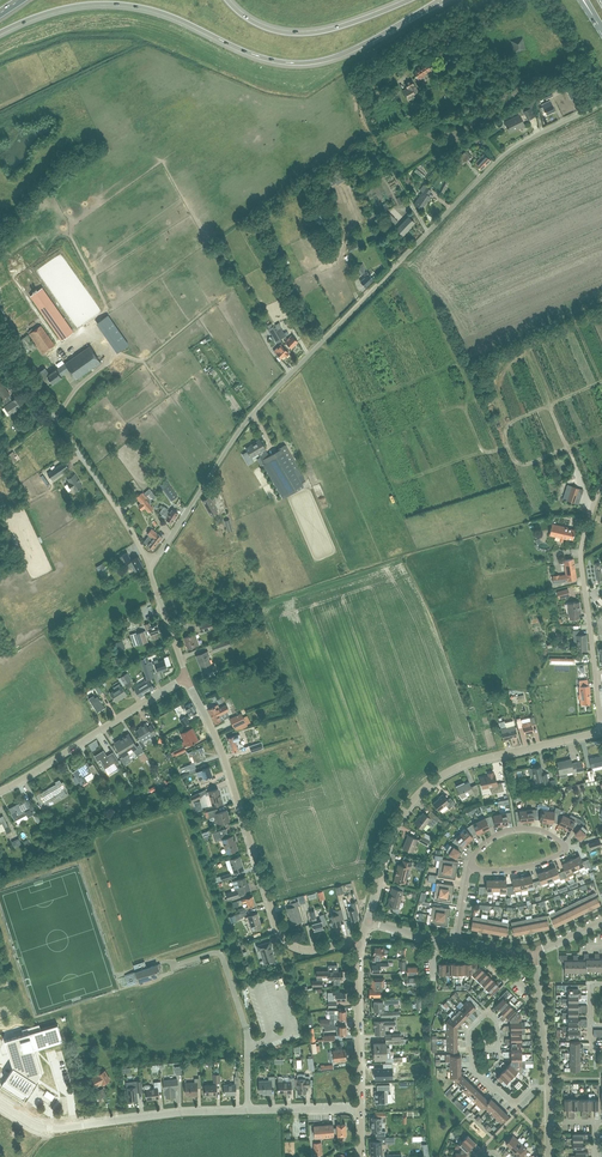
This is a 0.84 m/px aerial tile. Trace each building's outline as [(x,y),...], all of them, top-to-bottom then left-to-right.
[(514,53),(525,50),(523,38),(511,41),(514,53)] [(451,62),(451,63),(451,64),(452,65),(452,66),(453,66),(454,67),(455,70),(459,69),(459,66),(459,65),(460,65),(460,64),(460,63),(460,62),(460,61),(459,60),(458,59),(457,59),(457,58),(456,58),(455,58),(454,58),(453,59),(452,59),(452,60),(451,61),(451,62)] [(413,72),(418,79),(431,70),(430,69),(433,68),(430,64),(428,66),(426,63),(413,72)] [(408,100),(413,97),(412,94),(418,91),(412,80),(405,84),(408,88),(403,90),(408,100)] [(551,90),(546,91),(542,93),(545,99),(553,95),(551,90)] [(555,111),(550,100),(542,104),(547,115),(555,111)] [(536,116),(532,107),(524,111),(525,113),(528,120),(536,116)] [(525,127),(525,126),(519,114),(505,121),(504,121),(510,133),(518,129),(517,127),(519,126),(520,126),(523,124),(525,127)] [(458,160),(463,165),(470,158),(465,153),(458,160)] [(474,162),(477,166),(482,170),(491,161),(483,153),(474,162)] [(335,177),(338,183),(345,178),(342,173),(335,177)] [(444,193),(449,182),(446,181),(441,192),(444,193)] [(423,192),(415,204),(417,205),(422,209),(430,197),(428,195),(431,190),(424,185),(420,190),(423,192)] [(322,210),(319,206),(310,213),(312,215),(316,223),(326,217),(322,210)] [(398,221),(389,212),(384,218),(393,226),(398,221)] [(397,229),(403,235),(410,228),(410,227),(415,222),(408,216),(397,229)] [(350,251),(363,244),(365,243),(362,237),(360,238),(352,243),(347,245),(350,251)] [(333,259),(328,250),(324,253),(329,261),(333,259)] [(286,254),(281,257),(284,264),(290,262),(286,254)] [(369,275),(368,273),(367,271),(367,270),(363,263),(355,268),(359,275),(363,273),(365,277),(360,282),(361,283),(363,284),(366,287),(374,279),(370,275),(369,275)] [(74,332),(42,287),(30,296),(61,340),(74,332)] [(96,323),(117,353),(129,344),(108,315),(96,323)] [(280,339),(273,326),(271,323),(267,325),(268,328),(267,329),(270,334),(271,333),(277,343),(281,340),(280,339)] [(43,353),(55,345),(41,325),(33,330),(32,328),(28,331),(43,353)] [(286,336),(281,327),(278,329),(276,325),(273,326),(280,339),(286,336)] [(36,347),(27,335),(18,341),(27,353),(36,347)] [(286,343),(287,344),(291,348),(298,341),(293,337),(291,340),(289,337),(285,342),(286,343)] [(274,351),(281,359),(284,355),(286,357),(289,353),(280,344),(274,351)] [(96,367),(101,363),(90,346),(57,370),(56,369),(49,374),(45,368),(39,372),(44,379),(48,377),(53,384),(62,377),(61,376),(70,370),(76,379),(81,376),(95,366),(96,367)] [(68,358),(78,350),(75,346),(65,354),(68,358)] [(19,408),(24,405),(18,397),(13,401),(12,401),(8,396),(9,394),(0,381),(0,399),(9,411),(11,414),(19,408)] [(248,451),(243,454),(248,463),(253,460),(251,457),(266,449),(263,445),(260,439),(252,444),(253,445),(251,446),(246,449),(248,451)] [(302,483),(295,471),(299,468),(285,444),(281,447),(281,448),(269,455),(267,452),(260,456),(264,464),(263,464),(281,496),(291,490),(293,493),(304,486),(302,483)] [(7,456),(13,464),(17,460),(14,456),(16,454),(13,451),(7,456)] [(52,480),(69,468),(64,462),(47,473),(52,480)] [(76,491),(78,490),(83,487),(80,482),(75,474),(67,479),(69,482),(67,483),(71,489),(73,488),(76,491)] [(167,481),(162,484),(169,493),(167,494),(171,501),(178,496),(167,481)] [(572,487),(567,500),(574,503),(579,489),(572,487)] [(153,508),(146,499),(141,493),(136,497),(141,503),(138,505),(142,510),(145,508),(149,512),(153,508)] [(202,501),(205,506),(211,516),(218,512),(214,504),(216,503),(214,499),(212,500),(210,496),(202,501)] [(178,513),(173,510),(172,510),(170,512),(168,510),(168,509),(164,506),(159,512),(162,514),(161,516),(164,518),(172,523),(178,513)] [(224,520),(228,532),(233,530),(229,519),(224,520)] [(568,528),(562,526),(552,524),(549,535),(560,538),(559,540),(563,541),(563,538),(567,539),(567,538),(573,539),(575,530),(568,529),(568,528)] [(163,537),(158,534),(152,529),(147,534),(149,535),(144,542),(153,549),(163,537)] [(132,566),(134,571),(143,567),(138,557),(132,560),(127,552),(120,556),(127,569),(132,566)] [(553,582),(567,580),(567,581),(571,580),(577,579),(573,559),(564,560),(566,574),(559,575),(559,574),(553,575),(553,576),(552,576),(553,582)] [(99,572),(105,568),(103,564),(97,567),(99,572)] [(559,598),(570,596),(568,588),(557,591),(559,598)] [(581,613),(579,602),(567,603),(570,619),(580,618),(578,618),(577,614),(581,613)] [(202,632),(212,628),(215,628),(213,621),(210,622),(210,621),(199,624),(202,632)] [(134,646),(141,643),(148,641),(146,636),(152,634),(153,639),(158,638),(156,633),(159,632),(157,625),(151,627),(150,623),(144,625),(146,631),(137,634),(136,633),(130,635),(134,646)] [(576,635),(577,646),(577,650),(587,650),(586,634),(580,635),(579,629),(573,630),(573,635),(576,635)] [(188,649),(194,647),(199,645),(195,633),(184,637),(188,649)] [(122,640),(115,643),(118,651),(125,649),(122,640)] [(212,646),(214,652),(219,650),(219,651),(221,650),(221,649),(234,645),(232,640),(229,640),(226,640),(227,641),(212,646)] [(568,644),(559,642),(557,641),(556,645),(557,646),(567,649),(568,644)] [(209,655),(207,651),(198,655),(199,659),(198,659),(203,673),(206,672),(208,677),(214,675),(207,656),(209,655)] [(158,659),(154,661),(157,671),(163,669),(163,671),(167,669),(166,668),(167,667),(166,666),(171,665),(168,656),(164,657),(164,660),(159,662),(158,659)] [(153,677),(150,669),(147,657),(140,660),(147,679),(134,687),(140,696),(153,688),(148,679),(153,677)] [(119,678),(124,685),(130,680),(126,673),(119,678)] [(587,680),(578,681),(579,686),(579,694),(580,694),(583,693),(584,699),(580,700),(581,704),(590,703),(589,689),(588,685),(587,680)] [(98,685),(94,687),(99,694),(103,692),(98,685)] [(126,694),(122,686),(111,693),(116,701),(120,699),(119,698),(126,694)] [(105,707),(102,702),(98,696),(96,697),(95,698),(94,696),(89,699),(98,712),(105,707)] [(192,702),(186,705),(187,708),(185,708),(190,716),(197,712),(192,702)] [(208,709),(215,723),(229,717),(227,712),(229,711),(226,704),(220,708),(218,704),(208,709)] [(241,713),(230,718),(234,728),(246,722),(241,713)] [(184,726),(189,723),(186,717),(181,720),(184,726)] [(505,723),(505,725),(500,727),(504,740),(509,739),(509,737),(517,735),(516,729),(515,729),(513,720),(505,723)] [(521,720),(517,721),(518,727),(523,726),(525,733),(533,731),(532,725),(531,721),(522,723),(521,720)] [(142,727),(136,731),(141,740),(148,736),(149,738),(156,733),(151,725),(148,727),(146,724),(142,726),(142,727)] [(183,747),(184,747),(198,740),(192,728),(181,733),(185,740),(181,742),(183,747)] [(115,743),(118,748),(123,756),(129,753),(133,750),(137,755),(144,751),(143,749),(140,744),(137,746),(129,734),(122,738),(115,743)] [(235,735),(233,736),(227,737),(232,751),(244,747),(243,744),(241,743),(240,744),(239,740),(240,740),(241,738),(240,734),(235,735)] [(251,753),(264,749),(262,742),(249,746),(251,753)] [(186,750),(184,747),(183,747),(174,751),(171,752),(173,756),(186,750)] [(203,747),(197,749),(188,753),(189,757),(192,756),(194,762),(196,762),(198,762),(206,759),(203,752),(204,752),(203,747)] [(118,768),(115,764),(119,762),(113,752),(107,756),(103,750),(95,756),(98,761),(100,759),(104,765),(103,766),(108,774),(118,768)] [(601,754),(601,756),(590,759),(592,768),(601,765),(601,754)] [(573,771),(573,772),(583,770),(583,767),(581,761),(571,764),(570,759),(557,762),(560,774),(560,776),(561,777),(562,777),(565,777),(566,776),(567,774),(567,772),(573,771)] [(95,776),(99,774),(93,764),(89,766),(87,762),(80,767),(81,767),(73,772),(77,777),(76,778),(74,777),(74,779),(74,780),(74,781),(76,784),(80,782),(82,785),(88,781),(85,776),(92,772),(95,776)] [(194,763),(187,765),(187,766),(181,768),(182,772),(189,769),(189,770),(196,768),(194,763)] [(209,767),(204,769),(197,772),(202,784),(210,781),(208,777),(212,775),(209,767)] [(529,769),(530,774),(533,773),(535,781),(540,780),(541,784),(545,783),(549,782),(548,780),(547,774),(549,773),(543,774),(541,767),(538,767),(529,769)] [(480,778),(481,784),(482,788),(490,787),(492,793),(504,791),(502,782),(497,783),(495,774),(494,775),(493,772),(488,773),(489,777),(486,777),(486,776),(480,778)] [(36,795),(39,800),(41,801),(40,804),(43,809),(50,805),(48,802),(60,796),(61,798),(67,794),(64,791),(67,789),(63,782),(61,783),(59,780),(60,780),(59,780),(55,782),(56,784),(36,795)] [(475,795),(480,794),(477,784),(476,784),(477,785),(472,787),(469,781),(465,783),(464,782),(456,786),(459,792),(458,793),(461,797),(473,792),(475,795)] [(223,803),(222,797),(221,795),(220,793),(219,793),(218,789),(212,790),(208,791),(212,806),(223,803)] [(199,793),(190,797),(193,801),(201,797),(199,793)] [(433,803),(437,808),(439,810),(446,805),(449,809),(455,803),(450,797),(447,800),(443,794),(439,797),(440,798),(433,803)] [(9,808),(15,820),(27,814),(28,816),(34,813),(32,811),(35,810),(30,800),(27,802),(26,801),(18,805),(17,804),(9,808)] [(200,801),(194,803),(197,811),(203,809),(200,801)] [(546,822),(548,811),(549,806),(542,805),(537,804),(537,807),(537,809),(537,817),(540,817),(539,821),(542,821),(542,822),(546,822)] [(554,812),(548,811),(546,822),(550,823),(553,823),(553,819),(557,820),(560,809),(556,807),(554,812)] [(217,809),(212,810),(208,811),(209,818),(214,817),(215,819),(214,821),(214,823),(216,824),(218,823),(218,824),(224,822),(230,820),(227,810),(218,812),(217,809)] [(533,809),(526,810),(527,822),(531,821),(534,821),(534,817),(537,817),(537,809),(533,809)] [(565,811),(560,809),(557,820),(560,821),(558,825),(560,826),(564,828),(569,817),(563,814),(565,811)] [(523,822),(527,822),(526,810),(521,811),(515,811),(517,821),(517,819),(520,818),(520,822),(523,822)] [(414,823),(419,826),(422,829),(427,823),(433,827),(439,818),(432,811),(428,817),(423,813),(418,819),(418,818),(414,823)] [(500,814),(502,825),(506,825),(506,824),(508,824),(508,820),(511,820),(512,822),(510,812),(505,813),(500,814)] [(493,815),(489,816),(491,824),(494,823),(495,826),(498,826),(502,825),(500,814),(493,815)] [(571,814),(569,817),(564,828),(568,830),(568,829),(570,831),(572,827),(574,829),(579,823),(581,819),(571,814)] [(485,818),(479,821),(484,831),(488,829),(490,828),(488,825),(491,824),(489,816),(485,818)] [(585,833),(587,830),(582,825),(585,823),(581,819),(579,823),(574,829),(577,831),(575,834),(580,839),(585,833)] [(484,831),(479,821),(473,824),(469,826),(473,832),(476,831),(478,834),(480,833),(484,831)] [(473,832),(469,826),(466,829),(461,833),(468,842),(471,839),(473,837),(471,834),(473,832)] [(209,834),(212,833),(215,842),(222,839),(225,848),(227,848),(229,853),(232,852),(238,850),(236,844),(235,845),(232,836),(228,837),(225,829),(217,831),(216,828),(201,832),(203,837),(209,835),(209,834)] [(468,842),(461,833),(456,838),(453,841),(459,846),(461,843),(463,846),(465,844),(465,845),(468,842)] [(13,840),(16,846),(23,841),(20,835),(13,840)] [(403,848),(409,850),(413,852),(418,839),(408,835),(406,840),(407,840),(407,841),(406,842),(403,848)] [(427,845),(429,842),(432,844),(433,842),(430,840),(421,836),(419,840),(427,845)] [(457,848),(459,846),(453,841),(450,844),(446,850),(450,852),(449,853),(456,857),(460,850),(457,848)] [(443,856),(440,855),(435,854),(434,859),(440,860),(439,867),(457,870),(458,861),(442,859),(443,856)] [(240,856),(234,858),(230,859),(234,873),(244,870),(240,856)] [(574,858),(578,868),(580,871),(589,867),(586,860),(582,862),(580,856),(574,858)] [(568,861),(572,871),(578,868),(574,858),(568,861)] [(394,880),(400,882),(405,883),(409,867),(411,868),(412,862),(403,860),(402,865),(398,864),(394,880)] [(424,870),(426,863),(417,861),(415,868),(424,870)] [(565,870),(561,872),(563,875),(564,878),(574,874),(572,871),(568,861),(562,864),(565,870)] [(455,879),(457,870),(439,867),(437,876),(449,878),(455,879)] [(562,879),(564,878),(563,875),(561,872),(558,873),(556,867),(550,869),(554,881),(555,882),(562,879)] [(554,881),(550,869),(543,871),(547,881),(548,884),(554,881)] [(540,880),(536,881),(537,885),(547,881),(543,871),(537,874),(540,880)] [(231,873),(221,876),(221,875),(216,877),(217,882),(222,880),(232,877),(231,873)] [(532,875),(525,877),(527,887),(537,885),(536,881),(533,882),(532,875)] [(248,886),(245,877),(233,881),(236,889),(240,888),(241,891),(250,889),(249,885),(248,886)] [(528,890),(527,887),(525,877),(519,878),(521,890),(521,891),(528,890)] [(513,886),(510,886),(511,894),(515,893),(515,892),(521,890),(519,878),(512,879),(513,886)] [(483,886),(483,894),(493,894),(493,890),(493,880),(487,880),(487,886),(483,886)] [(511,894),(510,886),(506,886),(506,880),(500,880),(500,890),(500,893),(506,893),(506,894),(511,894)] [(435,891),(453,894),(454,885),(436,882),(435,891)] [(344,893),(341,885),(335,887),(337,894),(344,893)] [(390,899),(388,905),(392,906),(391,908),(393,908),(392,909),(394,912),(399,913),(400,909),(400,908),(402,907),(403,903),(399,902),(400,898),(401,898),(402,892),(403,891),(395,888),(394,888),(392,888),(390,894),(391,894),(391,896),(390,896),(389,899),(390,899)] [(226,893),(228,899),(239,896),(237,889),(226,893)] [(451,903),(453,894),(435,891),(434,900),(451,903)] [(594,892),(588,896),(594,907),(600,904),(594,892)] [(299,904),(307,902),(305,895),(297,897),(299,904)] [(248,906),(249,906),(255,904),(252,896),(246,898),(242,899),(243,902),(247,901),(248,906)] [(587,911),(594,907),(588,896),(581,899),(587,911)] [(575,902),(581,913),(587,910),(587,911),(581,899),(575,902)] [(302,921),(300,915),(298,906),(299,906),(297,901),(290,903),(291,907),(287,909),(290,916),(291,916),(293,923),(295,923),(297,923),(297,922),(302,921)] [(581,913),(575,902),(568,905),(574,917),(581,913)] [(352,906),(353,910),(349,911),(350,915),(351,920),(358,919),(357,915),(359,914),(356,905),(352,906)] [(574,917),(568,905),(562,908),(568,920),(574,917)] [(431,915),(449,917),(450,909),(433,906),(431,915)] [(556,911),(561,923),(568,920),(562,908),(556,911)] [(330,916),(333,925),(341,923),(340,919),(343,918),(341,909),(335,910),(336,915),(330,916)] [(325,917),(324,914),(319,915),(320,919),(317,920),(314,910),(310,912),(313,923),(314,930),(323,928),(323,925),(327,924),(325,917)] [(555,926),(561,923),(556,911),(549,914),(555,926)] [(252,930),(255,929),(261,927),(259,921),(260,921),(258,913),(247,917),(252,930)] [(448,926),(449,917),(431,915),(430,923),(448,926)] [(547,915),(539,916),(542,929),(549,928),(547,915)] [(478,930),(480,917),(473,916),(471,929),(478,930)] [(532,918),(535,931),(535,930),(542,929),(539,916),(532,918)] [(487,918),(480,917),(478,930),(485,931),(487,918)] [(486,931),(492,932),(494,920),(487,918),(485,931),(485,932),(486,931)] [(525,919),(528,932),(535,931),(532,918),(525,919)] [(518,921),(521,933),(527,932),(528,932),(525,919),(518,921)] [(502,921),(494,920),(492,932),(499,934),(502,921)] [(502,921),(499,934),(506,935),(509,922),(502,921)] [(521,933),(518,921),(511,922),(514,935),(521,933)] [(265,943),(257,946),(258,950),(261,949),(266,963),(268,962),(268,963),(270,963),(270,962),(275,960),(271,946),(272,946),(271,946),(266,947),(265,943)] [(384,953),(389,954),(389,950),(385,949),(385,948),(379,947),(379,948),(375,947),(373,954),(374,954),(373,960),(381,960),(382,956),(383,957),(384,953)] [(564,972),(570,972),(570,960),(567,960),(567,955),(560,955),(560,960),(564,960),(564,972)] [(465,961),(465,963),(465,973),(472,973),(476,962),(468,963),(468,961),(465,961)] [(482,968),(476,962),(472,973),(477,978),(484,970),(486,969),(484,967),(482,968)] [(385,963),(382,963),(376,963),(376,964),(372,964),(372,972),(380,972),(380,967),(385,967),(388,967),(388,963),(385,963)] [(143,983),(143,981),(158,976),(156,971),(160,970),(159,968),(158,965),(136,972),(139,982),(140,982),(141,984),(143,983)] [(317,976),(317,977),(327,977),(328,979),(333,979),(343,979),(342,971),(338,971),(338,970),(338,965),(328,965),(328,970),(317,970),(317,972),(317,976)] [(484,970),(477,978),(481,982),(490,973),(488,971),(487,973),(484,970)] [(136,984),(133,973),(125,975),(128,986),(136,984)] [(492,975),(490,973),(481,982),(486,987),(493,979),(491,977),(492,975)] [(406,985),(416,985),(416,977),(406,977),(406,985)] [(369,996),(375,996),(380,996),(380,989),(382,989),(382,986),(394,985),(394,981),(385,981),(385,978),(378,978),(372,978),(372,988),(369,988),(369,996)] [(489,993),(492,995),(500,987),(497,985),(499,982),(497,980),(496,982),(493,979),(486,987),(490,992),(489,993)] [(568,991),(568,995),(581,995),(581,992),(578,992),(578,988),(572,988),(572,984),(565,984),(565,991),(568,991)] [(500,1010),(508,1002),(505,999),(509,995),(505,991),(498,999),(500,1001),(491,1010),(494,1012),(498,1007),(500,1010)] [(333,992),(328,992),(328,1001),(333,1000),(336,1000),(340,1000),(346,1000),(346,993),(342,993),(342,992),(336,992),(333,992)] [(478,1004),(474,999),(469,995),(466,998),(467,1000),(463,1004),(471,1012),(476,1007),(475,1007),(478,1004)] [(383,1001),(380,1001),(374,1002),(374,1010),(383,1010),(383,1004),(399,1003),(399,999),(382,1000),(383,1001)] [(500,1019),(512,1007),(508,1002),(500,1010),(503,1013),(499,1017),(500,1019)] [(463,1004),(459,1008),(467,1016),(471,1012),(463,1004)] [(512,1007),(500,1019),(503,1021),(507,1017),(510,1019),(517,1012),(512,1007)] [(463,1020),(467,1016),(459,1008),(455,1012),(463,1020)] [(335,1010),(328,1010),(328,1014),(334,1014),(334,1019),(339,1019),(340,1019),(346,1019),(346,1010),(340,1010),(335,1010)] [(463,1020),(455,1012),(451,1017),(458,1025),(459,1024),(463,1020)] [(511,1020),(511,1021),(521,1021),(521,1016),(517,1012),(510,1019),(511,1020)] [(458,1025),(451,1017),(447,1020),(447,1029),(445,1029),(445,1032),(447,1032),(457,1032),(457,1029),(462,1029),(462,1027),(459,1024),(458,1025)] [(375,1021),(374,1021),(374,1027),(375,1027),(375,1034),(385,1034),(385,1026),(395,1025),(395,1021),(375,1021)] [(13,1067),(1,1085),(24,1100),(42,1073),(35,1049),(63,1041),(58,1024),(41,1029),(39,1024),(22,1029),(24,1034),(5,1040),(13,1067)] [(335,1026),(335,1024),(324,1026),(325,1031),(335,1029),(337,1029),(337,1035),(340,1035),(346,1035),(346,1026),(335,1026)] [(578,1033),(578,1029),(562,1029),(562,1032),(568,1032),(568,1036),(567,1036),(566,1040),(574,1040),(574,1036),(581,1036),(581,1033),(578,1033)] [(386,1051),(390,1051),(390,1047),(386,1048),(386,1043),(374,1043),(374,1051),(386,1051)] [(345,1049),(339,1050),(333,1051),(334,1062),(346,1060),(345,1049)] [(390,1054),(390,1051),(386,1051),(374,1051),(375,1059),(386,1059),(386,1054),(390,1054)] [(511,1062),(510,1063),(518,1070),(521,1073),(523,1071),(523,1068),(525,1068),(525,1061),(522,1061),(522,1060),(511,1060),(511,1062)] [(518,1070),(510,1063),(508,1066),(503,1061),(501,1063),(513,1075),(518,1070)] [(392,1079),(392,1063),(383,1063),(383,1068),(375,1068),(375,1079),(392,1079)] [(513,1075),(501,1063),(500,1065),(504,1069),(501,1072),(509,1080),(513,1075)] [(461,1071),(461,1068),(450,1068),(448,1068),(448,1071),(450,1071),(450,1077),(455,1082),(462,1075),(463,1076),(465,1073),(465,1071),(461,1071)] [(99,1074),(92,1078),(97,1086),(101,1083),(102,1084),(109,1079),(104,1071),(98,1074),(99,1074)] [(504,1084),(509,1080),(501,1072),(499,1075),(494,1071),(492,1073),(504,1084)] [(239,1088),(239,1076),(239,1072),(236,1072),(236,1076),(234,1076),(235,1084),(224,1084),(224,1095),(236,1094),(236,1088),(239,1088)] [(186,1094),(190,1094),(193,1094),(193,1095),(198,1095),(197,1088),(201,1088),(201,1082),(201,1074),(199,1074),(199,1078),(194,1078),(195,1082),(185,1082),(186,1094)] [(295,1087),(298,1087),(298,1093),(306,1093),(306,1087),(310,1087),(310,1081),(310,1079),(303,1079),(303,1074),(297,1074),(297,1078),(295,1078),(295,1083),(295,1087)] [(467,1079),(463,1076),(462,1075),(455,1082),(460,1087),(467,1079)] [(269,1081),(259,1081),(259,1092),(267,1092),(267,1094),(272,1093),(271,1086),(275,1086),(275,1076),(269,1076),(269,1081)] [(284,1081),(284,1079),(283,1078),(282,1077),(280,1076),(278,1076),(278,1081),(279,1093),(284,1093),(284,1092),(287,1092),(287,1093),(291,1093),(291,1088),(295,1088),(294,1077),(289,1077),(289,1081),(284,1081)] [(164,1080),(164,1084),(165,1090),(166,1097),(176,1096),(175,1089),(178,1088),(177,1082),(177,1079),(164,1080)] [(471,1084),(467,1079),(460,1087),(464,1091),(471,1084)] [(143,1092),(141,1080),(126,1082),(128,1102),(138,1101),(137,1092),(143,1092)] [(514,1085),(518,1089),(523,1084),(519,1080),(514,1085)] [(146,1089),(146,1094),(147,1100),(153,1099),(153,1098),(155,1098),(155,1099),(159,1098),(158,1091),(162,1091),(161,1085),(161,1081),(154,1082),(155,1088),(151,1088),(151,1085),(149,1084),(144,1085),(143,1086),(144,1090),(146,1089)] [(377,1090),(375,1090),(375,1104),(388,1103),(388,1102),(391,1102),(391,1094),(388,1094),(387,1090),(390,1090),(390,1084),(377,1085),(377,1090)] [(475,1088),(471,1084),(464,1091),(468,1095),(475,1088)] [(217,1095),(216,1085),(205,1085),(205,1095),(217,1095)] [(103,1088),(94,1092),(100,1103),(105,1101),(103,1097),(107,1095),(103,1088)] [(475,1088),(468,1095),(473,1100),(480,1092),(475,1088)] [(41,1091),(31,1107),(38,1111),(48,1095),(41,1091)] [(484,1096),(480,1092),(473,1100),(477,1104),(484,1096)] [(488,1100),(484,1096),(477,1104),(481,1108),(491,1098),(488,1100)] [(484,1106),(488,1110),(495,1102),(491,1098),(481,1108),(484,1106)] [(500,1107),(495,1102),(488,1110),(492,1114),(500,1107)] [(500,1107),(492,1114),(497,1119),(504,1111),(500,1107)] [(509,1115),(504,1111),(497,1119),(501,1123),(509,1115)] [(371,1117),(371,1131),(376,1131),(376,1136),(385,1136),(385,1131),(382,1131),(382,1117),(371,1117)] [(334,1136),(334,1134),(333,1127),(333,1124),(314,1126),(315,1138),(334,1136)] [(334,1134),(338,1133),(338,1136),(346,1135),(345,1124),(337,1124),(337,1127),(333,1127),(334,1134)] [(468,1134),(463,1139),(471,1147),(474,1144),(475,1145),(477,1143),(468,1134)] [(506,1142),(510,1147),(517,1139),(513,1135),(506,1142)] [(382,1143),(386,1143),(386,1137),(376,1137),(377,1141),(370,1142),(371,1156),(382,1156),(382,1143)] [(459,1144),(460,1146),(460,1145),(468,1153),(468,1152),(470,1151),(468,1149),(471,1147),(463,1139),(459,1144)] [(514,1151),(522,1143),(517,1139),(510,1147),(514,1151)] [(315,1156),(322,1155),(321,1142),(314,1143),(315,1156)] [(531,1155),(526,1155),(526,1148),(522,1143),(514,1151),(511,1153),(511,1155),(516,1155),(516,1156),(531,1156),(531,1155)] [(468,1152),(468,1153),(460,1145),(460,1146),(458,1152),(456,1152),(456,1156),(466,1156),(466,1154),(468,1154),(468,1152)] [(583,1148),(576,1148),(576,1156),(570,1156),(586,1156),(586,1155),(588,1155),(588,1152),(583,1152),(583,1148)]
